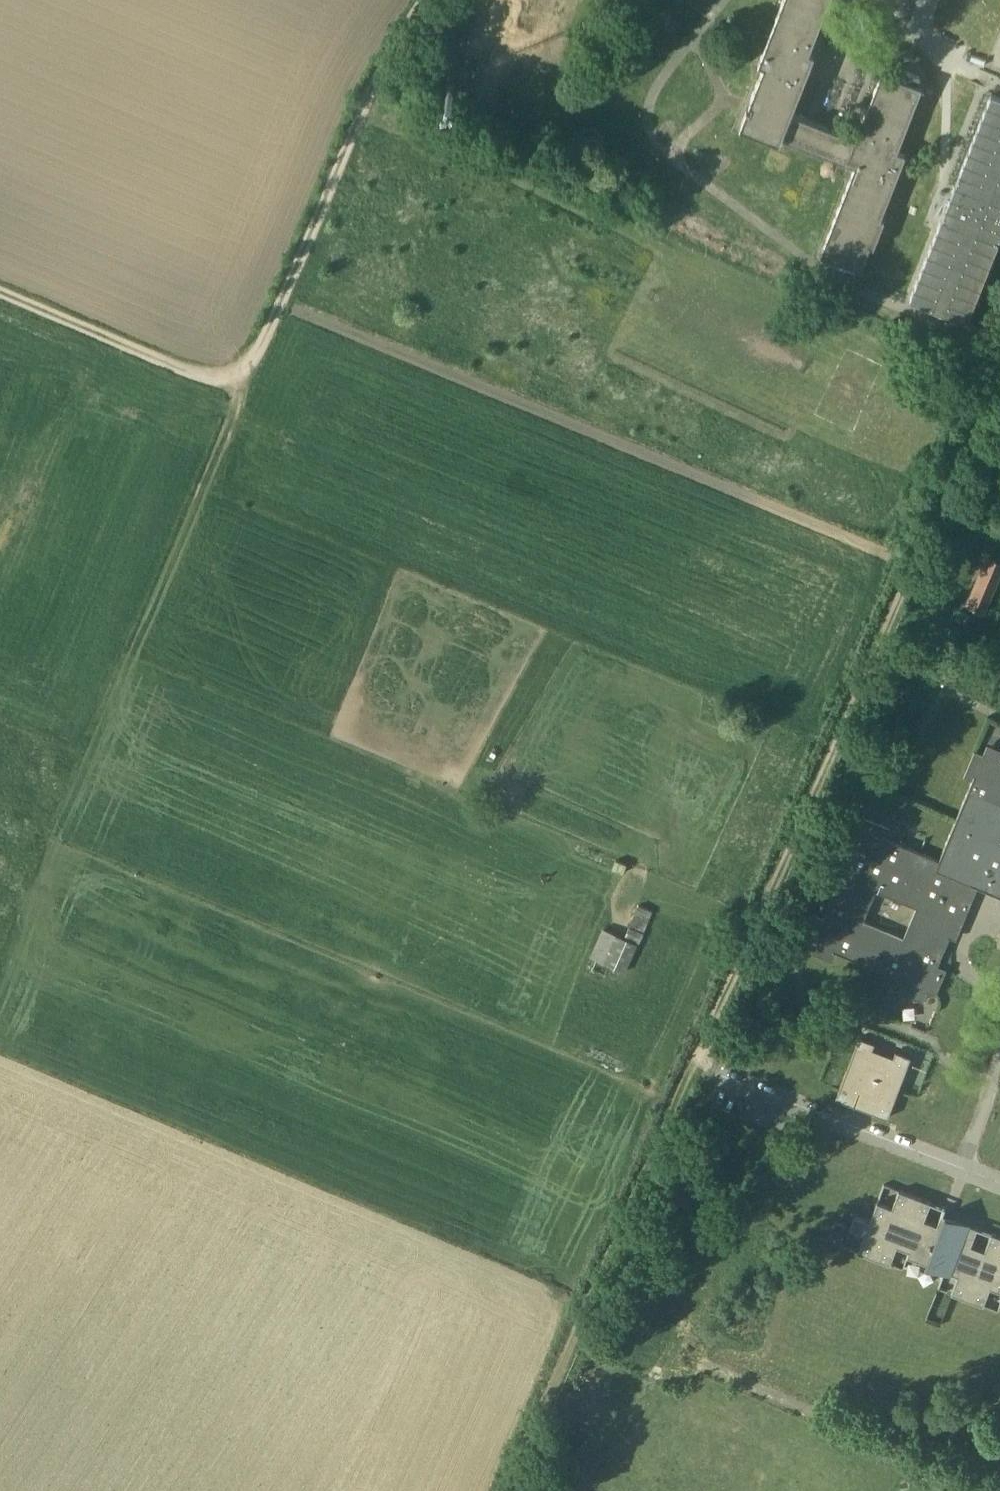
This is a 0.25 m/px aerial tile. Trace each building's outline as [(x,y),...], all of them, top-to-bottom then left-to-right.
[(794,113),(817,54),(810,51),(830,0),(782,0),(758,61),(764,63),(739,125),(779,141),(782,135),(855,164),(820,255),(836,261),(833,270),(851,277),(854,269),(860,271),(870,245),(875,247),(885,220),(880,218),(905,155),(898,152),(923,89),(918,87),(922,76),(903,68),(899,78),(885,73),(859,139),(794,113)] [(978,98),(898,303),(955,326),(999,212),(999,107),(978,98)] [(966,604),(985,613),(999,578),(999,560),(987,554),(966,604)] [(975,750),(966,771),(975,775),(939,860),(884,837),(888,829),(876,824),(868,821),(865,829),(853,824),(845,843),(853,847),(824,918),(815,914),(807,934),(816,938),(811,950),(830,958),(834,949),(904,979),(900,988),(921,997),(924,989),(936,994),(944,973),(937,970),(973,884),(999,895),(999,751),(990,747),(987,755),(975,750)] [(637,942),(602,927),(588,957),(624,973),(637,942)] [(851,1103),(876,1112),(888,1117),(912,1056),(896,1050),(894,1056),(873,1048),(875,1042),(860,1036),(837,1097),(851,1103)] [(730,1108),(730,1092),(719,1092),(719,1109),(730,1108)] [(978,1227),(943,1214),(946,1207),(944,1207),(938,1224),(925,1219),(931,1202),(899,1189),(893,1207),(878,1201),(870,1220),(855,1215),(850,1227),(865,1233),(858,1251),(890,1263),(897,1245),(909,1250),(908,1255),(959,1275),(952,1292),(984,1304),(990,1287),(999,1291),(999,1236),(992,1232),(985,1250),(971,1245),(978,1227)]
